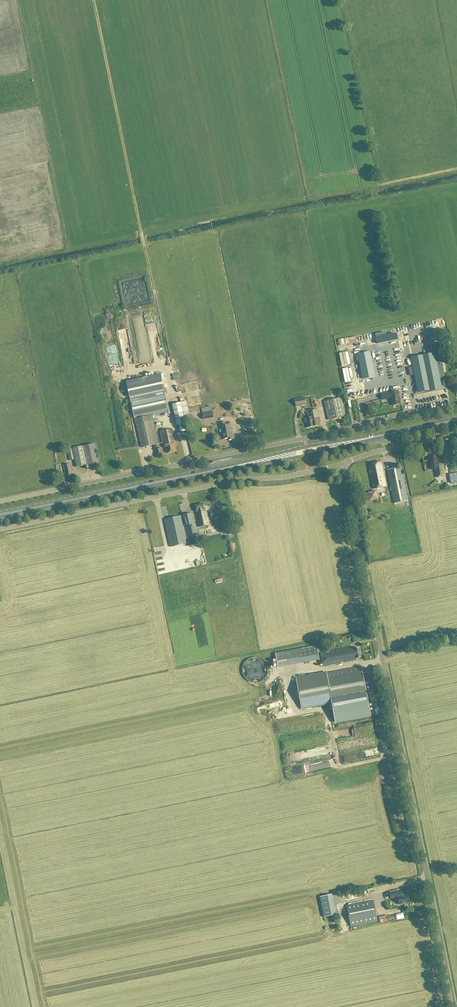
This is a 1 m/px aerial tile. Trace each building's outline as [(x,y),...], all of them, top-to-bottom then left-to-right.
[(375,334),(377,344),(398,340),(397,334),(386,336),(385,332),(375,334)] [(370,352),(358,354),(363,379),(374,376),(370,352)] [(428,392),(442,390),(438,371),(443,370),(441,361),(436,362),(435,353),(411,357),(413,367),(409,368),(410,375),(414,374),(418,393),(428,391),(428,392)] [(126,381),(135,424),(136,424),(141,447),(155,444),(150,421),(154,420),(153,415),(168,412),(160,374),(126,381)] [(381,394),(382,400),(391,398),(392,406),(401,404),(398,390),(389,392),(389,393),(381,394)] [(306,405),(304,398),(295,400),(296,407),(306,405)] [(324,402),(328,420),(345,416),(341,398),(324,402)] [(186,431),(182,410),(180,402),(172,404),(177,426),(179,425),(180,432),(186,431)] [(201,409),(204,419),(213,417),(211,407),(201,409)] [(309,420),(319,418),(319,417),(317,409),(307,411),(308,418),(309,420)] [(309,420),(308,418),(305,419),(304,420),(305,421),(305,422),(307,428),(320,425),(320,422),(320,420),(319,420),(319,418),(309,420)] [(230,431),(229,424),(225,425),(225,422),(219,423),(220,426),(221,426),(224,439),(227,438),(228,440),(234,439),(232,431),(230,431)] [(171,429),(160,431),(163,447),(165,447),(167,453),(175,451),(173,442),(174,442),(171,429)] [(67,449),(70,460),(75,459),(77,467),(87,465),(88,468),(99,466),(94,444),(72,448),(67,449)] [(431,470),(434,469),(436,477),(445,476),(443,463),(438,464),(437,455),(429,456),(430,466),(431,470)] [(381,462),(368,465),(373,488),(386,486),(381,462)] [(63,465),(65,477),(73,475),(70,463),(63,465)] [(401,467),(387,470),(394,503),(407,500),(401,467)] [(195,505),(196,506),(195,506),(195,508),(196,508),(197,511),(197,513),(196,514),(199,527),(209,525),(206,510),(204,503),(195,505)] [(191,513),(188,514),(164,519),(170,547),(187,543),(183,526),(193,524),(191,513)] [(227,519),(219,520),(221,531),(229,530),(227,519)] [(194,526),(185,528),(189,545),(198,544),(194,526)] [(317,646),(297,649),(275,653),(277,667),(299,663),(319,660),(317,646)] [(320,653),(323,666),(341,663),(341,661),(345,661),(345,662),(357,660),(356,658),(361,657),(359,648),(354,649),(354,647),(320,653)] [(367,696),(361,667),(327,673),(326,673),(296,678),(297,685),(295,686),(295,688),(297,688),(301,708),(367,696)] [(399,890),(389,892),(391,898),(397,897),(399,905),(410,903),(408,894),(400,896),(399,890)] [(373,900),(347,905),(351,926),(377,921),(373,900)]
